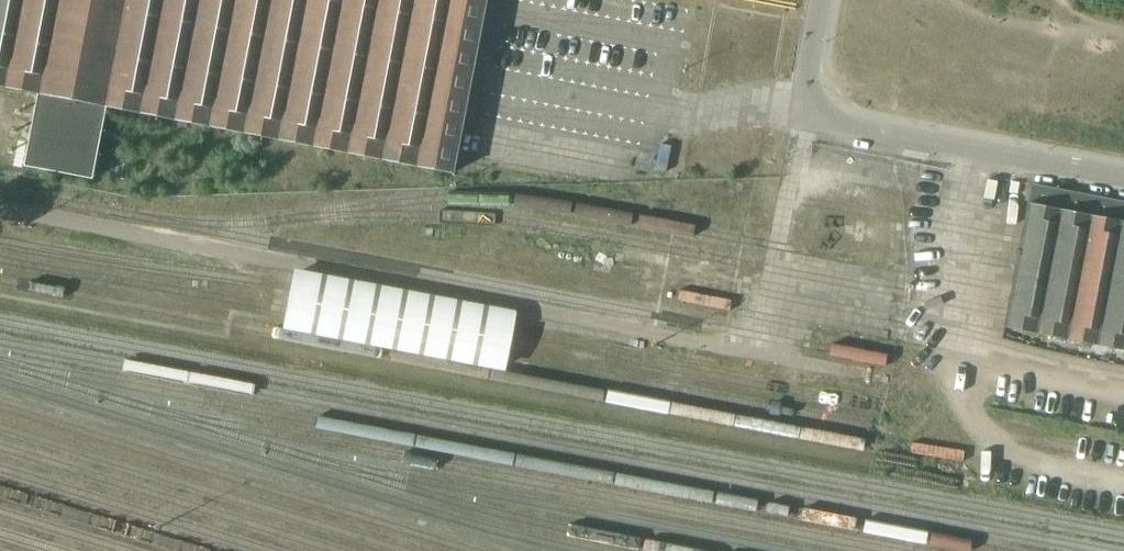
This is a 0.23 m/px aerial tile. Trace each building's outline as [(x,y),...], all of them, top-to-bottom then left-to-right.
[(8,88),(28,92),(37,94),(38,94),(24,166),(93,179),(107,108),(452,173),(456,154),(460,132),(465,104),(466,101),(475,56),(475,54),(484,9),(484,6),(485,0),(0,0),(0,87),(8,88)] [(1004,327),(1123,350),(1123,202),(1032,184),(1029,203),(1028,203),(1027,210),(1026,218),(1021,241),(1019,251),(1015,250),(1014,255),(1018,256),(1017,265),(1012,290),(1007,313),(1004,327)] [(284,324),(283,329),(505,371),(506,368),(509,352),(513,330),(514,325),(516,315),(517,311),(295,270),(295,272),(294,273),(292,287),(287,310),(284,324)]
